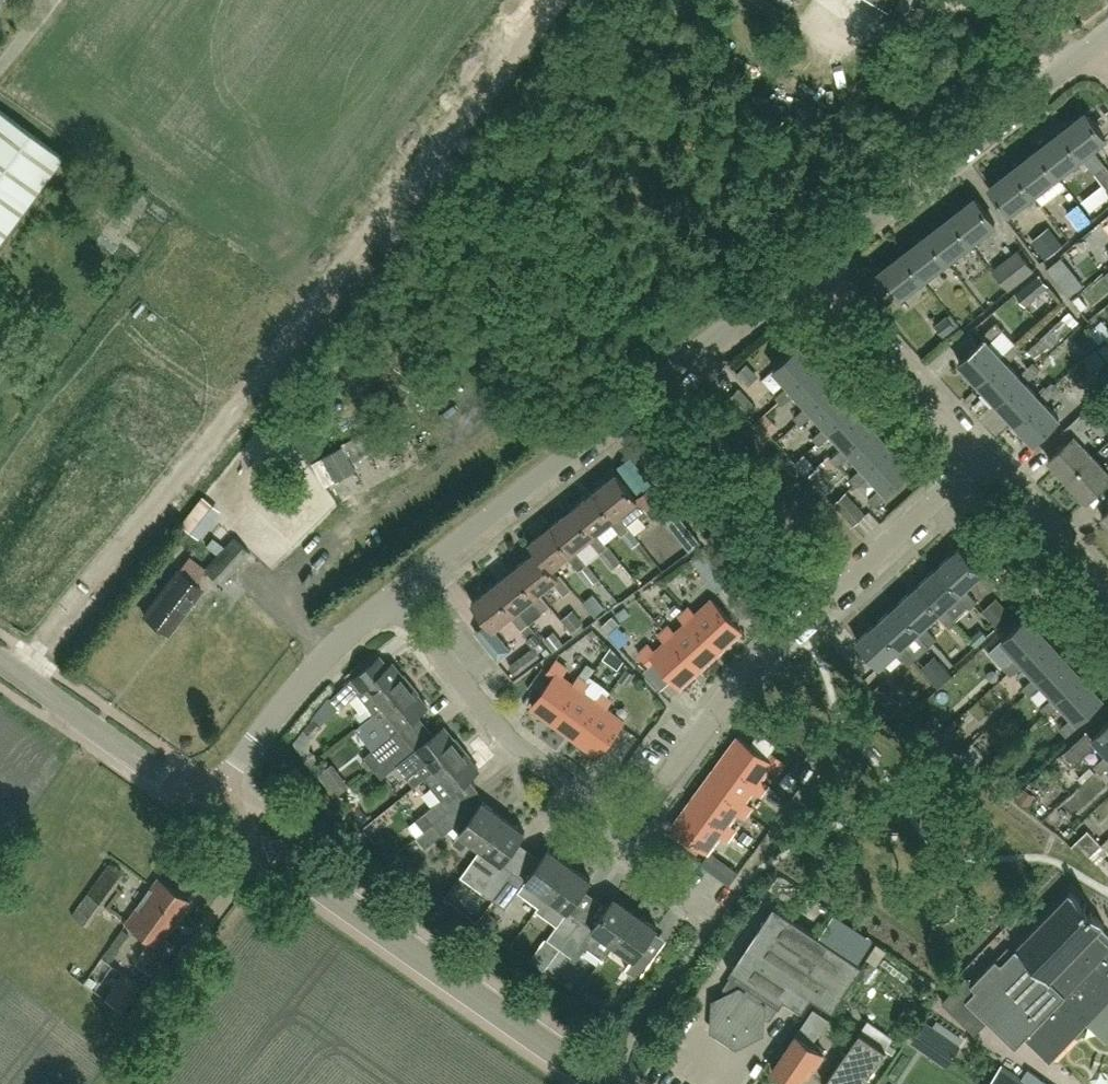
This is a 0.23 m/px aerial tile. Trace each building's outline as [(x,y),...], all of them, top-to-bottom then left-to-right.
[(889,8),(894,0),(877,0),(889,8)] [(62,155),(0,110),(0,238),(62,155)] [(1061,131),(1081,157),(1105,138),(1085,113),(1061,131)] [(1037,150),(1057,175),(1081,157),(1061,131),(1037,150)] [(1013,168),(1033,194),(1057,175),(1037,150),(1013,168)] [(1107,191),(1107,169),(1104,165),(1094,173),(1104,186),(1107,191)] [(1033,194),(1013,168),(989,187),(1009,212),(1033,194)] [(951,217),(971,242),(995,223),(975,198),(951,217)] [(951,217),(927,235),(947,260),(971,242),(951,217)] [(903,253),(923,279),(947,260),(927,235),(903,253)] [(1018,250),(993,270),(1008,289),(1033,269),(1018,250)] [(923,279),(903,253),(879,272),(899,298),(923,279)] [(1047,268),(1068,296),(1082,285),(1060,258),(1047,268)] [(1039,275),(1015,294),(1024,307),(1049,287),(1039,275)] [(1004,358),(1001,355),(990,343),(1003,331),(996,322),(981,336),(984,338),(959,361),(978,382),(1004,358)] [(1047,333),(1027,351),(1037,362),(1056,343),(1047,333)] [(1015,343),(1001,355),(1004,358),(978,382),(996,402),(1021,378),(1019,376),(1007,363),(1021,350),(1015,343)] [(792,389),(818,366),(799,345),(773,368),(789,385),(775,397),(782,404),(795,392),(792,389)] [(1033,362),(1019,376),(1021,378),(996,402),(1014,422),(1040,398),(1037,395),(1026,383),(1040,370),(1033,362)] [(792,389),(795,392),(807,406),(794,417),(801,425),(814,413),(811,410),(836,386),(818,366),(792,389)] [(1037,395),(1040,398),(1014,422),(1033,442),(1059,419),(1044,403),(1058,390),(1051,382),(1037,395)] [(811,410),(814,413),(826,426),(812,438),(819,445),(832,433),(829,430),(855,407),(836,386),(811,410)] [(729,397),(747,417),(758,408),(740,388),(729,397)] [(1085,410),(1066,427),(1060,433),(1068,441),(1049,459),(1068,479),(1093,456),(1075,438),(1107,407),(1099,397),(1085,410)] [(829,430),(832,433),(844,447),(831,459),(837,466),(851,454),(848,451),(873,427),(855,407),(829,430)] [(866,471),(892,448),(873,427),(848,451),(851,454),(863,467),(849,479),(856,486),(869,474),(866,471)] [(363,429),(358,454),(377,458),(379,446),(392,449),(395,435),(363,429)] [(356,468),(343,444),(322,456),(335,480),(356,468)] [(892,448),(866,471),(869,474),(881,487),(868,500),(874,507),(888,495),(885,492),(911,469),(892,448)] [(1107,485),(1107,463),(1103,468),(1093,456),(1068,479),(1087,500),(1106,483),(1107,485)] [(651,488),(639,498),(637,499),(616,473),(594,491),(616,517),(618,516),(626,526),(640,515),(643,519),(650,513),(654,518),(667,507),(651,488)] [(534,495),(541,506),(557,496),(550,485),(534,495)] [(621,536),(629,530),(626,526),(618,516),(616,517),(594,491),(573,508),(595,534),(597,533),(610,522),(621,536)] [(834,503),(854,526),(867,514),(847,492),(834,503)] [(179,525),(181,526),(192,537),(216,510),(202,499),(179,525)] [(573,552),(575,550),(589,539),(600,553),(608,547),(597,533),(595,534),(573,508),(551,525),(573,552)] [(578,571),(587,564),(575,550),(573,552),(551,525),(529,543),(536,551),(537,551),(551,569),(552,569),(567,557),(578,571)] [(641,542),(631,529),(623,536),(633,548),(641,542)] [(195,583),(205,570),(220,584),(250,552),(233,537),(205,568),(189,556),(144,615),(166,632),(201,588),(195,583)] [(962,592),(965,589),(978,577),(990,590),(997,584),(984,570),(992,563),(973,542),(963,551),(959,547),(938,566),(962,592)] [(621,561),(609,547),(600,554),(612,569),(621,561)] [(690,559),(701,572),(715,561),(704,548),(690,559)] [(537,551),(536,551),(515,568),(537,595),(539,593),(552,582),(563,596),(572,590),(560,575),(558,576),(552,569),(551,569),(537,551)] [(600,579),(588,564),(579,571),(591,587),(600,579)] [(941,610),(944,607),(957,595),(969,609),(977,602),(965,589),(962,592),(938,566),(918,585),(941,610)] [(515,612),(517,610),(531,600),(542,614),(550,607),(539,593),(537,595),(515,568),(494,585),(515,612)] [(472,603),(487,622),(493,629),(509,617),(520,631),(529,624),(517,610),(515,612),(494,585),(472,603)] [(921,629),(924,626),(937,614),(949,627),(956,621),(944,607),(941,610),(918,585),(898,603),(921,629)] [(996,625),(1011,611),(997,596),(982,610),(996,625)] [(684,612),(719,650),(740,631),(712,600),(696,615),(690,608),(684,612)] [(900,647),(904,644),(917,633),(929,646),(936,639),(924,626),(921,629),(898,603),(877,622),(900,647)] [(573,633),(584,623),(573,610),(562,620),(573,633)] [(664,631),(698,669),(719,650),(684,612),(679,617),(686,624),(676,634),(669,626),(664,631)] [(619,646),(633,639),(622,616),(607,623),(619,646)] [(1021,660),(1046,637),(1027,616),(1002,639),(1017,656),(1003,668),(1010,675),(1024,663),(1021,660)] [(475,632),(490,651),(498,661),(510,651),(493,629),(487,622),(475,632)] [(900,647),(877,622),(856,641),(879,666),(896,651),(908,665),(916,658),(904,644),(900,647)] [(552,628),(541,637),(552,651),(564,642),(552,628)] [(698,669),(664,631),(659,635),(666,643),(655,652),(649,645),(639,654),(648,664),(653,659),(678,687),(698,669)] [(542,641),(536,633),(526,640),(532,648),(542,641)] [(1021,660),(1024,663),(1036,676),(1022,688),(1029,695),(1042,683),(1040,680),(1064,658),(1046,637),(1021,660)] [(943,683),(959,667),(937,643),(920,659),(943,683)] [(508,668),(514,676),(539,657),(533,648),(508,668)] [(357,693),(367,705),(374,714),(410,685),(392,664),(388,667),(379,657),(352,679),(330,699),(340,709),(357,693)] [(1058,701),(1083,678),(1064,658),(1040,680),(1042,683),(1054,696),(1041,709),(1047,716),(1061,704),(1058,701)] [(553,722),(583,681),(578,677),(572,685),(561,677),(567,669),(556,661),(548,672),(553,676),(531,706),(553,722)] [(1058,701),(1061,704),(1073,717),(1060,729),(1066,736),(1080,724),(1078,721),(1102,699),(1083,678),(1058,701)] [(553,722),(576,739),(606,697),(600,694),(595,701),(583,693),(589,685),(583,681),(553,722)] [(427,707),(410,685),(374,714),(381,723),(391,735),(364,757),(373,768),(393,752),(411,737),(402,727),(418,715),(427,707)] [(606,697),(576,739),(599,756),(624,722),(606,709),(611,701),(606,697)] [(1092,737),(1087,731),(1064,752),(1075,763),(1097,743),(1107,754),(1094,766),(1100,773),(1107,766),(1107,723),(1092,737)] [(415,786),(425,778),(461,749),(443,727),(434,735),(418,747),(411,737),(393,752),(401,762),(398,765),(415,786)] [(723,761),(763,790),(767,785),(759,779),(768,767),(777,774),(785,763),(774,755),(770,761),(739,739),(723,761)] [(972,743),(961,753),(973,766),(984,755),(972,743)] [(452,792),(478,770),(461,749),(425,778),(431,786),(430,787),(441,800),(415,820),(424,831),(433,825),(456,806),(460,802),(452,792)] [(320,767),(335,790),(348,782),(333,759),(320,767)] [(707,783),(747,812),(751,807),(743,801),(751,790),(759,796),(763,790),(723,761),(707,783)] [(690,805),(731,835),(735,829),(727,823),(735,812),(743,818),(747,812),(707,783),(690,805)] [(481,848),(504,817),(482,801),(453,842),(463,850),(470,840),(481,848)] [(731,835),(690,805),(673,829),(706,852),(719,834),(727,840),(731,835)] [(456,806),(433,825),(442,836),(465,817),(456,806)] [(493,900),(514,872),(502,864),(525,832),(504,817),(481,848),(468,866),(488,881),(481,891),(493,900)] [(1092,857),(1104,846),(1089,830),(1077,841),(1092,857)] [(1107,861),(1107,841),(1096,856),(1106,864),(1107,861)] [(539,907),(570,864),(549,849),(526,881),(514,872),(493,900),(505,909),(518,892),(539,907)] [(86,927),(124,875),(108,863),(70,915),(86,927)] [(560,948),(580,920),(568,911),(591,880),(570,864),(539,907),(536,910),(557,925),(547,939),(560,948)] [(718,877),(729,885),(737,874),(727,866),(718,877)] [(125,924),(148,940),(140,952),(159,966),(174,945),(163,937),(188,902),(157,880),(125,924)] [(1049,981),(1101,927),(1103,925),(1104,926),(1105,925),(1091,912),(1093,910),(1085,903),(1083,904),(1070,891),(1015,948),(1016,948),(1049,981)] [(580,920),(560,948),(572,957),(571,959),(576,962),(587,947),(603,958),(613,944),(635,912),(614,897),(591,929),(580,920)] [(832,1010),(862,965),(774,906),(729,973),(732,975),(723,988),(727,995),(714,1001),(713,1030),(736,1046),(761,1033),(762,1018),(770,1019),(779,1006),(784,999),(802,1011),(812,996),(832,1010)] [(613,944),(634,959),(627,970),(639,978),(652,959),(640,951),(657,927),(635,912),(613,944)] [(1049,981),(1016,948),(1001,964),(996,959),(973,982),(967,976),(942,1001),(974,1032),(986,1020),(1015,1048),(1025,1037),(1050,1061),(1051,1060),(1050,1060),(1081,1029),(1087,1022),(1106,1041),(1107,1039),(1107,933),(1101,927),(1049,981)] [(185,967),(201,946),(188,936),(172,958),(173,959),(163,973),(160,971),(128,1015),(140,1024),(183,966),(185,967)] [(122,1011),(123,1010),(140,985),(122,973),(104,998),(122,1011)] [(823,1053),(817,1048),(819,1044),(813,1040),(827,1019),(813,1009),(772,1070),(793,1083),(798,1083),(805,1073),(809,1075),(823,1053)] [(945,1064),(960,1043),(926,1019),(911,1039),(945,1064)] [(886,1051),(860,1033),(825,1083),(863,1083),(886,1051)] [(1001,1065),(988,1083),(1028,1083),(1001,1065)] [(1029,1083),(1047,1083),(1027,1070),(1021,1079),(1029,1083)]
